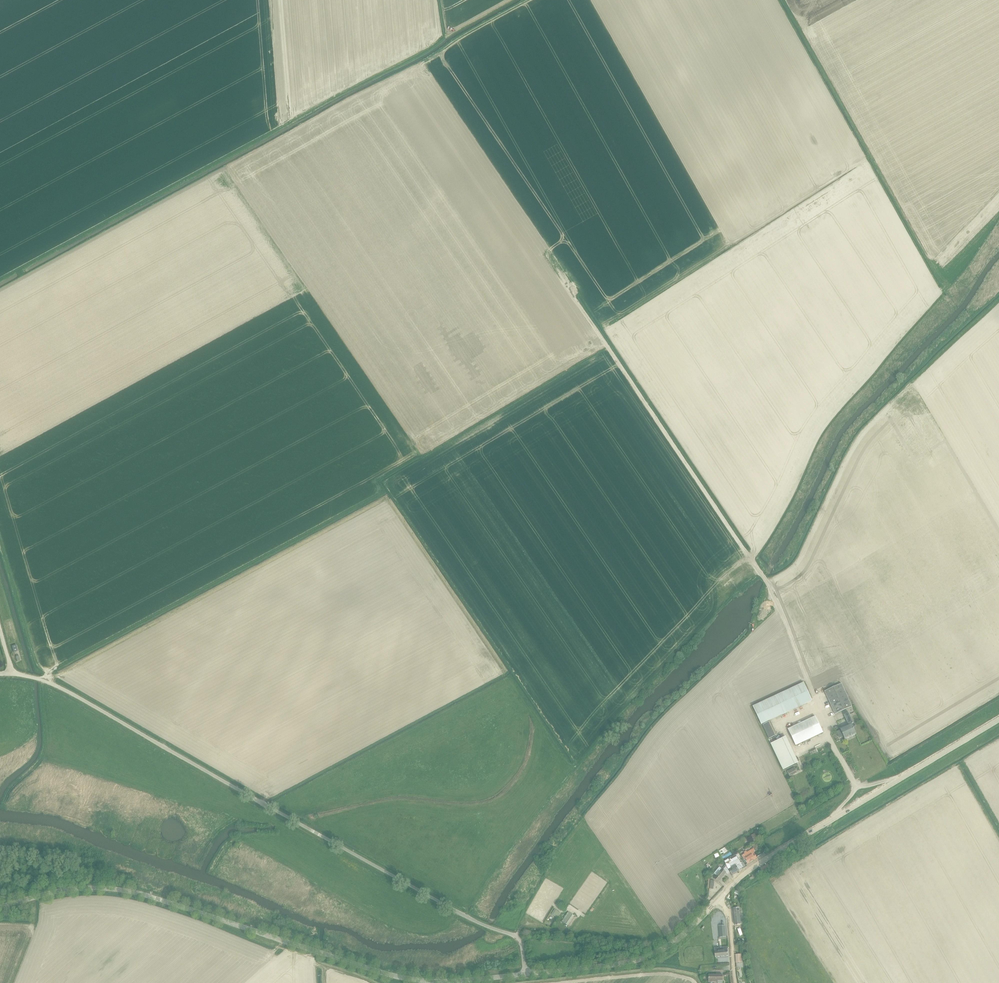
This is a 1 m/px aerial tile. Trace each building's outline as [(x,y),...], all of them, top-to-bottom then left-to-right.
[(753,706),(761,725),(808,703),(812,701),(804,683),(753,706)] [(852,707),(841,684),(825,691),(835,714),(852,707)] [(848,725),(840,728),(841,730),(837,732),(840,737),(843,736),(845,739),(856,734),(851,724),(853,723),(849,713),(844,715),(848,725)] [(814,716),(788,728),(795,744),(821,732),(814,716)] [(770,721),(763,724),(770,738),(777,735),(770,721)] [(799,765),(793,769),(796,773),(802,770),(799,765)] [(744,853),(741,855),(744,860),(745,859),(747,864),(757,858),(754,854),(754,853),(753,852),(755,851),(754,848),(747,852),(746,851),(744,852),(744,853)] [(732,859),(725,863),(732,874),(739,870),(738,870),(744,867),(741,862),(740,862),(739,859),(738,859),(737,857),(732,859)] [(714,879),(718,882),(726,873),(727,875),(730,873),(725,865),(723,868),(721,867),(720,867),(719,867),(714,873),(717,875),(714,879)] [(739,905),(741,920),(748,919),(745,904),(739,905)] [(568,912),(561,922),(563,923),(567,926),(574,915),(569,912),(568,912)] [(728,956),(727,946),(714,948),(715,957),(728,956)] [(708,975),(708,982),(709,982),(714,982),(718,982),(718,980),(723,981),(723,975),(708,975)]
